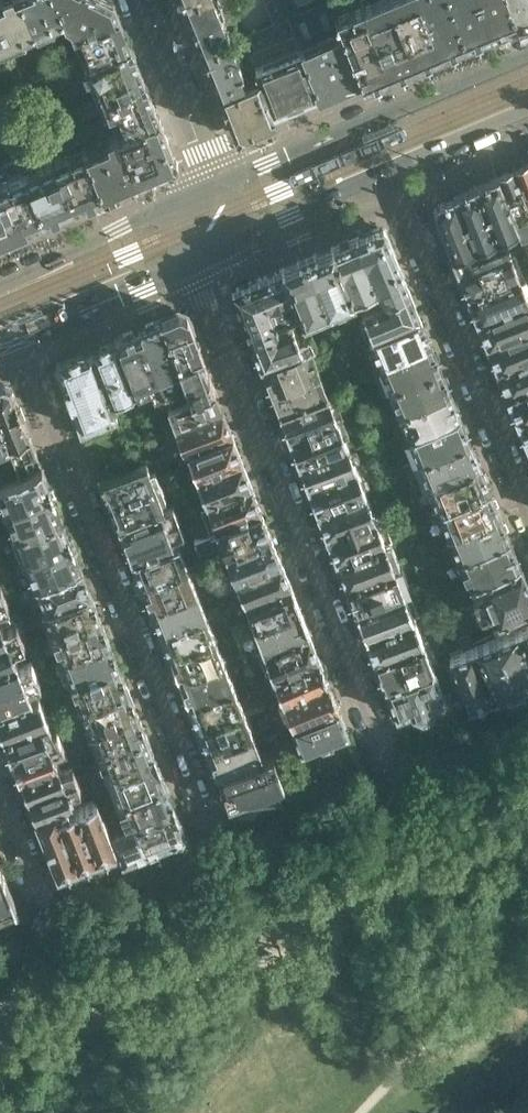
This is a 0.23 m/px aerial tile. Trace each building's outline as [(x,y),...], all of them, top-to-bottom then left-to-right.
[(23,0),(0,0),(0,24),(9,44),(24,37),(22,32),(35,27),(23,0)] [(57,0),(23,0),(35,27),(37,32),(53,25),(51,19),(62,15),(62,16),(63,14),(57,0)] [(113,0),(57,0),(63,14),(62,16),(64,20),(72,23),(76,32),(119,15),(113,0)] [(218,0),(190,0),(185,2),(203,47),(231,35),(218,0)] [(334,14),(328,0),(281,0),(296,35),(323,101),(327,99),(323,89),(342,81),(346,91),(364,84),(334,14)] [(389,0),(369,0),(360,4),(389,73),(415,62),(389,0)] [(418,0),(389,0),(415,62),(440,52),(418,0)] [(448,0),(418,0),(440,52),(465,41),(448,0)] [(478,0),(448,0),(465,41),(491,31),(478,0)] [(508,0),(478,0),(491,31),(516,20),(508,0)] [(516,20),(527,15),(527,0),(508,0),(516,20)] [(389,73),(360,4),(334,14),(364,84),(389,73)] [(130,43),(119,15),(76,32),(83,50),(89,47),(93,58),(130,43)] [(0,24),(0,48),(9,44),(0,24)] [(260,76),(251,53),(240,57),(231,35),(203,47),(220,92),(260,76)] [(323,101),(296,35),(251,53),(260,76),(220,92),(235,132),(243,135),(278,120),(277,120),(323,101)] [(130,43),(93,58),(90,59),(103,93),(143,77),(130,43)] [(60,57),(55,46),(44,50),(49,61),(60,57)] [(65,69),(60,57),(49,61),(54,73),(54,74),(65,69)] [(58,82),(54,74),(54,73),(26,85),(30,94),(58,82)] [(159,116),(143,77),(103,93),(109,107),(118,103),(122,113),(140,121),(140,123),(159,116)] [(64,97),(62,92),(58,82),(30,94),(27,95),(33,110),(64,97)] [(27,95),(30,94),(26,85),(0,96),(0,103),(1,106),(27,95)] [(81,102),(71,88),(62,92),(64,97),(68,107),(81,102)] [(27,95),(1,106),(0,107),(0,116),(3,123),(33,110),(27,95)] [(175,156),(159,116),(140,123),(140,121),(119,129),(140,178),(171,165),(172,165),(176,157),(175,156)] [(140,178),(119,129),(109,134),(112,141),(87,152),(104,193),(140,178)] [(104,193),(87,152),(74,157),(72,151),(54,159),(73,206),(104,193)] [(73,206),(54,159),(36,166),(38,172),(26,177),(43,218),(73,206)] [(515,169),(527,200),(527,164),(515,169)] [(515,169),(498,177),(516,221),(527,216),(527,200),(515,169)] [(26,177),(13,183),(11,177),(0,181),(0,201),(13,231),(43,218),(26,177)] [(520,229),(516,221),(498,177),(454,196),(475,249),(478,256),(514,240),(511,233),(520,229)] [(475,249),(454,196),(437,203),(434,210),(452,257),(458,271),(470,266),(465,253),(475,249)] [(0,201),(0,236),(13,231),(0,201)] [(516,221),(520,229),(522,236),(527,234),(527,216),(516,221)] [(400,266),(394,251),(386,229),(384,230),(380,228),(379,226),(357,236),(377,285),(383,300),(409,289),(403,274),(400,266)] [(377,285),(357,236),(332,247),(352,295),(377,285)] [(352,295),(332,247),(306,257),(326,306),(352,295)] [(520,274),(510,250),(470,266),(458,271),(468,295),(520,274)] [(326,306),(306,257),(281,268),(298,309),(301,317),(326,306)] [(298,309),(281,268),(259,278),(278,326),(288,322),(285,314),(298,309)] [(520,274),(468,295),(478,320),(527,300),(527,294),(520,274)] [(278,326),(259,278),(237,287),(234,294),(251,337),(278,326)] [(419,313),(410,291),(409,289),(383,300),(363,308),(373,334),(419,315),(420,315),(419,313)] [(478,320),(488,344),(527,328),(527,300),(478,320)] [(208,371),(202,354),(194,333),(187,315),(178,311),(161,318),(179,363),(192,397),(215,388),(209,371),(208,371)] [(419,315),(373,334),(371,334),(381,360),(430,340),(419,315)] [(179,363),(161,318),(140,327),(171,405),(192,397),(179,363)] [(313,342),(309,334),(299,338),(292,320),(288,322),(278,326),(251,337),(261,363),(308,344),(313,342)] [(171,405),(140,327),(116,337),(133,382),(144,377),(157,410),(166,407),(171,405)] [(488,344),(498,369),(527,357),(527,328),(488,344)] [(137,392),(133,382),(116,337),(56,363),(82,428),(83,428),(86,436),(105,429),(102,420),(118,414),(113,402),(137,392)] [(439,364),(430,340),(381,360),(391,384),(439,364)] [(328,393),(308,344),(261,363),(262,363),(261,363),(280,411),(328,393)] [(498,369),(508,394),(527,385),(527,357),(498,369)] [(449,389),(439,364),(391,384),(400,409),(449,389)] [(11,386),(9,381),(0,385),(0,422),(9,445),(21,475),(42,467),(11,386)] [(508,394),(518,418),(527,414),(527,385),(508,394)] [(233,434),(215,388),(192,397),(171,405),(166,407),(180,441),(159,449),(164,461),(186,452),(233,434)] [(450,389),(449,389),(400,409),(410,433),(459,413),(460,413),(450,389)] [(337,417),(328,393),(280,411),(289,436),(337,417)] [(469,437),(459,413),(410,433),(419,458),(469,437)] [(518,418),(527,442),(527,414),(518,418)] [(347,442),(337,417),(289,436),(299,461),(347,442)] [(0,422),(0,448),(9,445),(0,422)] [(242,457),(233,434),(186,452),(195,475),(242,457)] [(479,462),(469,437),(419,458),(429,482),(479,462)] [(357,467),(347,442),(299,461),(309,485),(357,467)] [(251,482),(242,457),(195,475),(205,500),(251,482)] [(489,487),(479,462),(429,482),(439,507),(489,487)] [(153,485),(144,463),(101,479),(110,501),(153,485)] [(42,467),(21,475),(0,483),(0,491),(5,503),(0,505),(0,509),(1,512),(52,493),(42,467)] [(367,491),(357,467),(309,485),(318,510),(367,491)] [(394,496),(384,472),(377,475),(387,499),(394,496)] [(261,508),(251,482),(205,500),(215,526),(261,508)] [(162,507),(153,485),(110,501),(119,524),(156,509),(162,507)] [(499,511),(496,503),(492,495),(489,487),(439,507),(449,532),(499,511)] [(376,516),(367,491),(318,510),(328,535),(376,516)] [(62,516),(52,493),(1,512),(4,519),(10,516),(17,533),(62,516)] [(270,532),(261,508),(215,526),(193,535),(197,544),(219,535),(225,549),(270,532)] [(126,541),(178,522),(174,513),(160,519),(156,509),(119,524),(126,541)] [(509,536),(505,527),(506,527),(502,519),(499,511),(449,532),(458,557),(509,536)] [(71,540),(62,516),(17,533),(24,550),(18,553),(20,559),(71,540)] [(386,541),(376,516),(328,535),(338,560),(386,541)] [(171,545),(167,536),(181,530),(178,522),(126,541),(133,559),(171,545)] [(280,556),(270,532),(225,549),(235,574),(280,556)] [(519,561),(509,536),(458,557),(468,582),(480,577),(519,561)] [(81,567),(71,540),(20,559),(23,566),(29,564),(37,583),(81,567)] [(396,566),(386,541),(338,560),(347,585),(396,566)] [(187,566),(177,543),(171,545),(133,559),(142,583),(187,566)] [(289,581),(280,556),(235,574),(228,577),(237,602),(244,599),(289,581)] [(519,561),(480,577),(485,589),(471,594),(475,605),(527,583),(519,561)] [(196,590),(187,566),(142,583),(152,607),(196,590)] [(406,590),(396,566),(347,585),(357,609),(406,590)] [(92,593),(81,567),(37,583),(48,610),(92,593)] [(299,606),(289,581),(244,599),(254,624),(299,606)] [(475,605),(480,615),(493,610),(498,622),(527,610),(527,583),(475,605)] [(439,593),(436,585),(424,590),(427,598),(439,593)] [(205,614),(196,590),(152,607),(161,631),(205,614)] [(415,615),(406,590),(357,609),(366,634),(415,615)] [(101,617),(92,593),(48,610),(42,612),(51,636),(101,617)] [(309,631),(299,606),(254,624),(264,649),(309,631)] [(214,638),(205,614),(161,631),(170,655),(214,638)] [(425,640),(415,615),(366,634),(376,659),(425,640)] [(110,641),(101,617),(51,636),(61,659),(110,641)] [(18,634),(14,625),(3,629),(0,622),(0,641),(18,634)] [(519,628),(527,651),(527,625),(519,628)] [(519,628),(497,637),(516,685),(527,681),(527,651),(519,628)] [(318,656),(309,631),(264,649),(273,674),(318,656)] [(493,694),(474,646),(469,633),(459,637),(464,650),(450,656),(454,665),(448,667),(450,671),(449,671),(457,694),(459,693),(460,697),(466,695),(469,703),(493,694)] [(11,649),(22,645),(18,634),(0,641),(0,664),(14,658),(11,649)] [(516,685),(497,637),(474,646),(493,694),(494,694),(516,685)] [(224,661),(214,638),(170,655),(179,679),(224,661)] [(435,665),(425,640),(376,659),(386,684),(435,665)] [(120,664),(110,641),(61,659),(70,683),(120,664)] [(328,681),(318,656),(273,674),(283,699),(328,681)] [(33,673),(29,663),(18,667),(14,658),(0,664),(0,687),(33,673)] [(233,685),(224,661),(179,679),(189,703),(233,685)] [(129,688),(120,664),(70,683),(80,707),(129,688)] [(447,695),(435,665),(386,684),(397,714),(411,709),(413,713),(420,716),(429,712),(432,705),(431,701),(447,695)] [(26,687),(37,683),(33,673),(0,687),(0,710),(30,697),(26,687)] [(338,706),(328,681),(283,699),(293,724),(338,706)] [(242,709),(233,685),(189,703),(198,726),(242,709)] [(138,712),(129,688),(80,707),(89,730),(138,712)] [(37,695),(30,697),(0,710),(0,726),(4,735),(40,721),(46,719),(37,695)] [(348,732),(338,706),(293,724),(303,749),(316,744),(324,752),(334,748),(335,737),(348,732)] [(252,733),(242,709),(198,726),(207,750),(252,733)] [(148,735),(138,712),(89,730),(99,754),(148,735)] [(12,756),(59,737),(55,727),(44,732),(40,721),(4,735),(12,756)] [(261,757),(252,733),(207,750),(217,774),(218,774),(261,757)] [(157,759),(148,735),(99,754),(109,778),(157,759)] [(56,760),(52,752),(63,747),(59,737),(12,756),(20,775),(56,760)] [(283,783),(275,761),(276,761),(273,752),(261,757),(218,774),(228,803),(283,783)] [(166,783),(157,759),(109,778),(118,801),(166,783)] [(28,796),(75,777),(71,767),(60,771),(56,760),(20,775),(28,796)] [(72,800),(68,791),(79,787),(75,777),(28,796),(36,814),(56,806),(66,802),(72,800)] [(176,807),(166,783),(118,801),(128,825),(176,807)] [(117,847),(110,832),(101,808),(97,799),(79,806),(99,854),(117,847)] [(99,854),(79,806),(69,810),(66,802),(56,806),(79,862),(99,854)] [(79,862),(56,806),(36,814),(58,868),(57,868),(58,870),(60,869),(79,862)] [(183,836),(185,830),(185,829),(176,807),(128,825),(110,832),(117,847),(119,853),(121,859),(181,836),(181,837),(183,836)] [(129,877),(121,859),(119,853),(112,856),(122,880),(129,877)] [(0,864),(0,906),(14,900),(0,864)]
